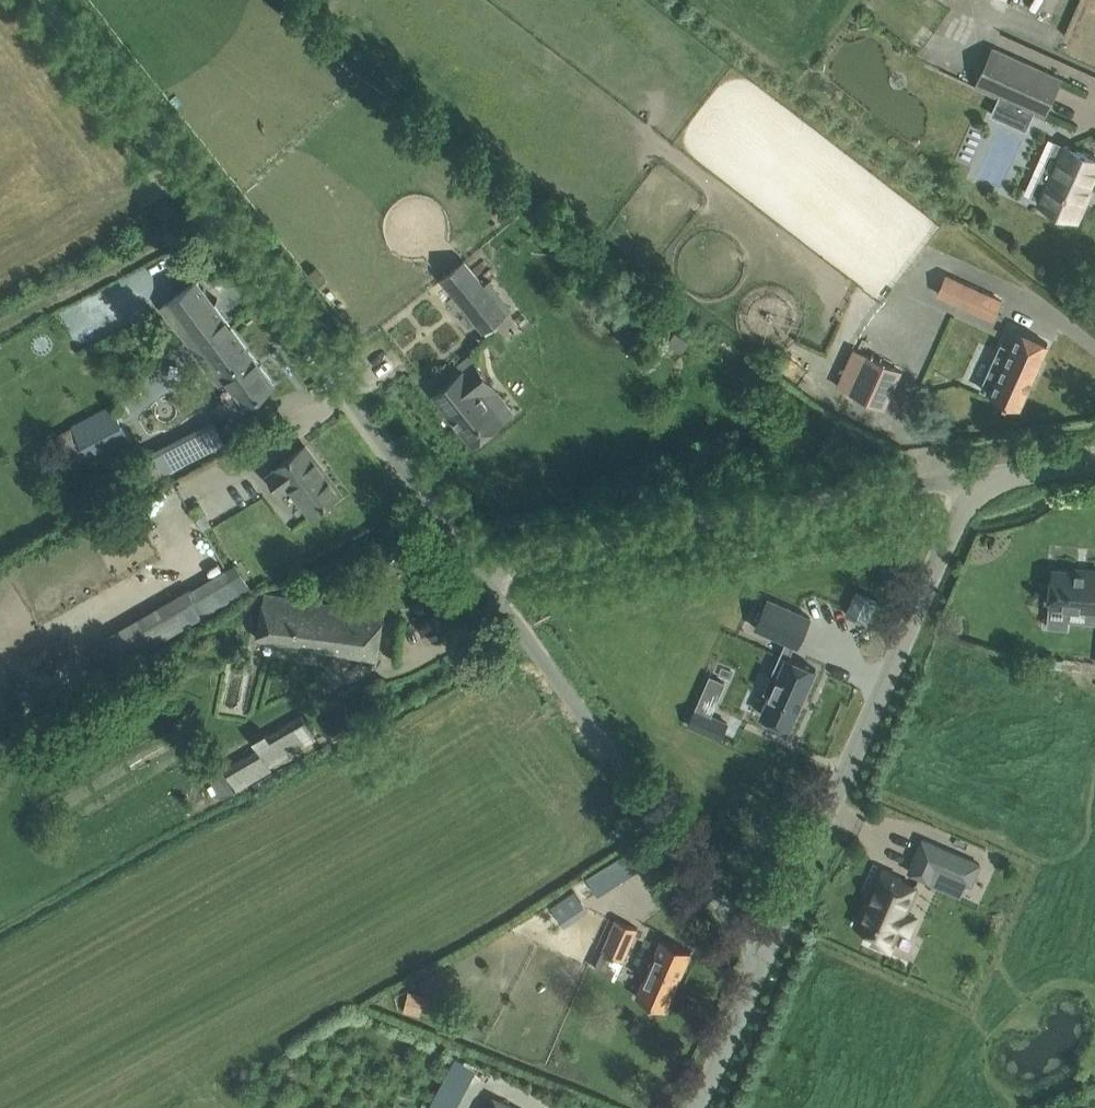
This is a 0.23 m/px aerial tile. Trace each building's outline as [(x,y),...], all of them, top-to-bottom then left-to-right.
[(993,48),(977,86),(1044,116),(1061,79),(993,48)] [(1082,203),(1094,175),(1094,158),(1065,145),(1049,181),(1039,176),(1030,196),(1040,200),(1040,203),(1078,220),(1085,204),(1082,203)] [(525,246),(515,255),(521,262),(531,253),(525,246)] [(464,259),(441,278),(484,331),(507,312),(464,259)] [(937,294),(994,318),(1003,298),(945,274),(937,294)] [(197,280),(163,306),(220,383),(226,378),(247,405),(274,384),(197,280)] [(991,392),(991,394),(1019,407),(1048,343),(1020,330),(1004,365),(994,361),(982,388),(991,392)] [(674,332),(670,339),(684,348),(689,342),(674,332)] [(885,407),(902,370),(854,349),(838,386),(885,407)] [(433,394),(473,443),(503,419),(481,393),(492,384),(475,362),(464,371),(463,370),(433,394)] [(131,445),(111,404),(73,423),(93,464),(131,445)] [(214,425),(143,462),(153,481),(223,444),(214,425)] [(292,455),(277,467),(278,468),(268,475),(281,492),(290,485),(312,514),(341,492),(305,445),(292,455)] [(226,568),(119,630),(134,656),(241,594),(226,568)] [(1094,609),(1094,570),(1086,569),(1086,573),(1054,569),(1050,604),(1094,609)] [(264,596),(257,638),(297,645),(378,659),(384,613),(292,600),(264,596)] [(786,640),(765,688),(772,690),(763,710),(792,722),(818,664),(793,653),(791,653),(795,644),(798,645),(811,616),(769,598),(756,627),(786,640)] [(725,722),(695,709),(688,725),(718,738),(725,722)] [(345,711),(330,721),(328,717),(320,722),(333,743),(334,745),(340,741),(357,731),(356,729),(345,711)] [(221,800),(223,799),(272,770),(270,767),(317,739),(302,713),(253,741),(258,749),(209,777),(208,777),(221,800)] [(620,834),(616,828),(607,834),(611,840),(620,834)] [(971,884),(980,864),(923,839),(909,871),(931,880),(936,869),(971,884)] [(646,865),(634,848),(589,877),(601,895),(646,865)] [(907,912),(918,888),(900,879),(901,877),(883,869),(872,896),(868,894),(855,924),(876,933),(872,941),(891,950),(900,929),(908,933),(916,915),(907,912)] [(589,913),(575,892),(552,907),(566,928),(589,913)] [(615,919),(602,950),(605,952),(624,959),(637,928),(615,919)] [(637,997),(665,1009),(691,951),(663,938),(637,997)] [(428,997),(410,992),(405,1009),(423,1014),(428,997)] [(478,1027),(461,1021),(456,1032),(473,1038),(478,1027)] [(495,1096),(488,1107),(518,1107),(495,1096)]
